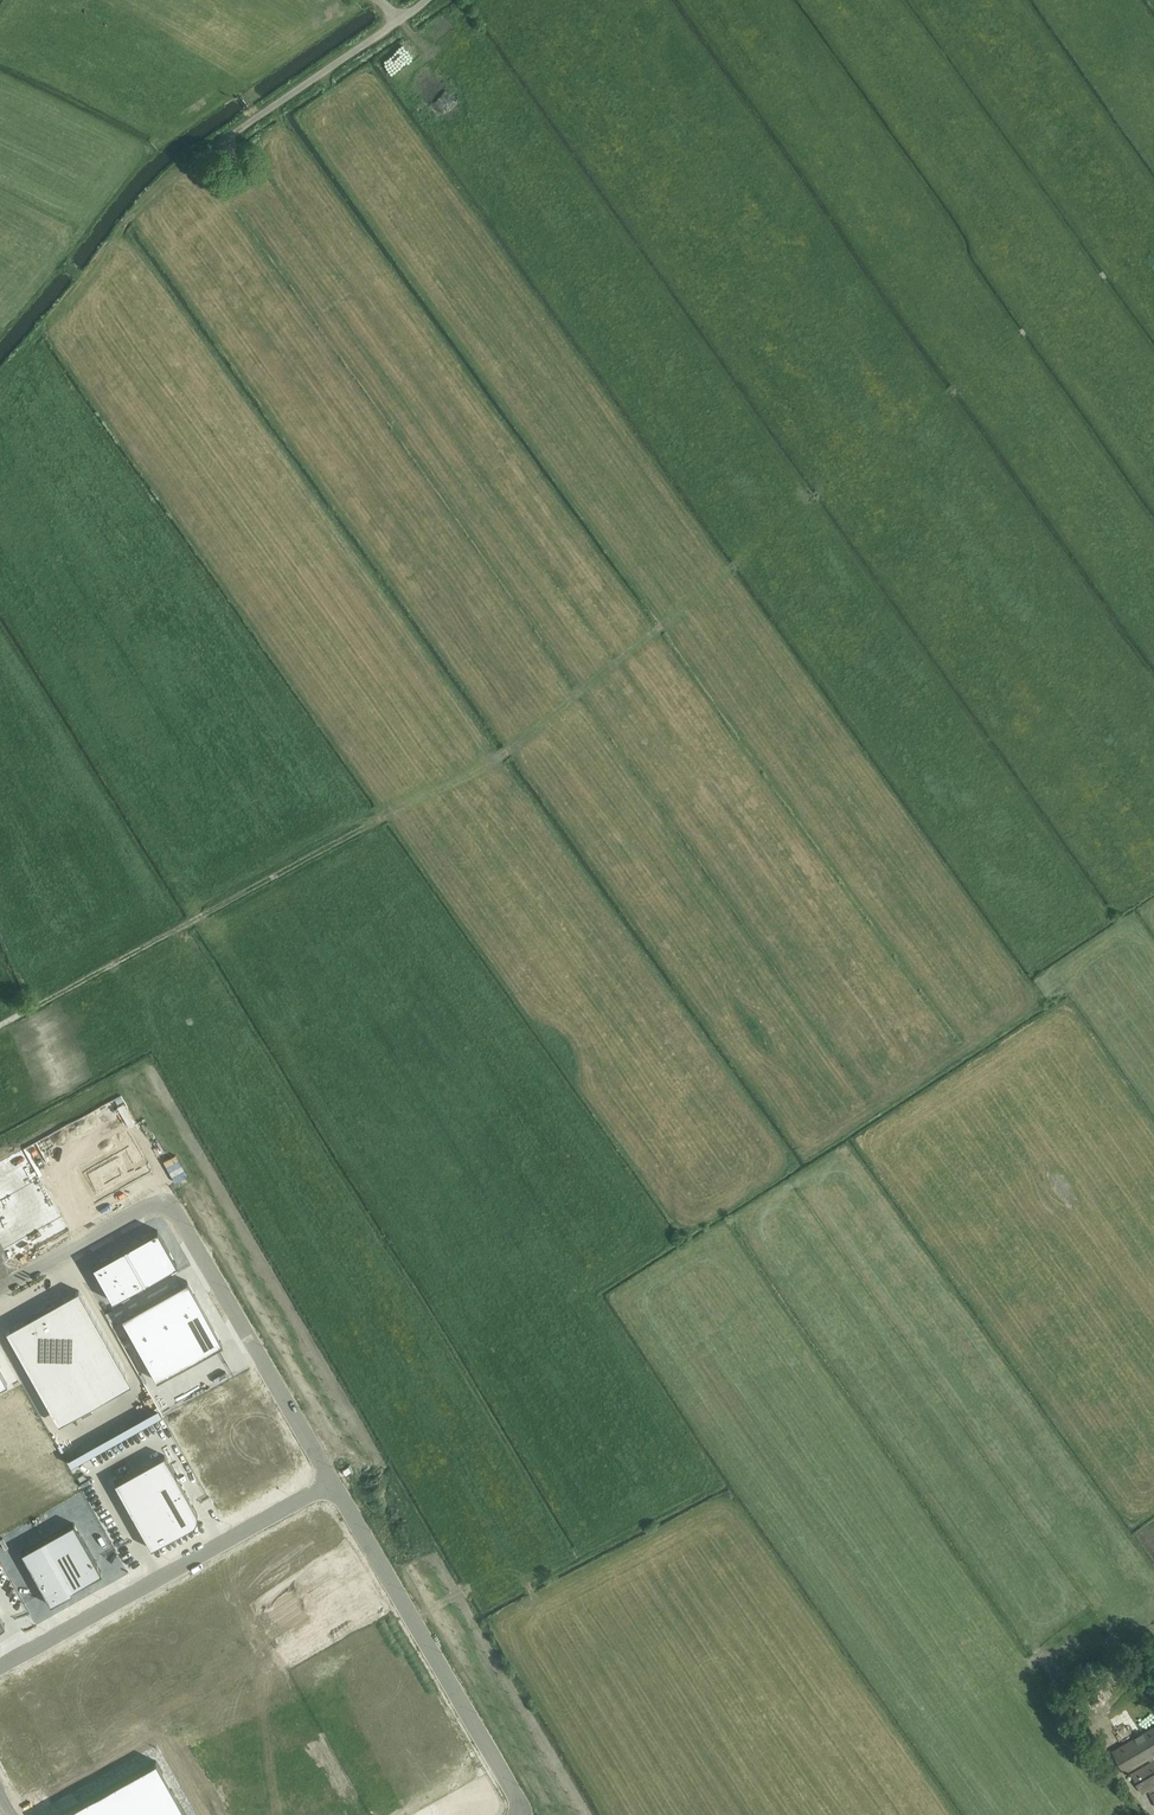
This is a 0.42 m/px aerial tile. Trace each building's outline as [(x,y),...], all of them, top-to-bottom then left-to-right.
[(121,1148),(78,1171),(95,1201),(148,1171),(130,1139),(119,1145),(121,1148)] [(157,1229),(125,1247),(144,1282),(177,1264),(157,1229)] [(125,1247),(92,1265),(112,1301),(144,1282),(125,1247)] [(187,1280),(145,1304),(156,1325),(199,1301),(187,1280)] [(6,1331),(53,1414),(125,1373),(79,1290),(75,1292),(77,1295),(60,1305),(58,1301),(27,1319),(29,1323),(11,1332),(9,1329),(6,1331)] [(156,1325),(133,1338),(156,1380),(222,1343),(199,1301),(156,1325)] [(193,1506),(164,1454),(114,1482),(151,1548),(169,1538),(169,1537),(191,1525),(193,1524),(195,1523),(196,1521),(197,1519),(197,1517),(197,1515),(196,1512),(196,1510),(193,1506)] [(82,1461),(70,1468),(75,1478),(87,1471),(82,1461)] [(102,1573),(73,1523),(42,1540),(71,1592),(70,1590),(102,1573)] [(71,1592),(42,1540),(21,1552),(50,1604),(71,1592)] [(1117,1664),(1123,1674),(1143,1661),(1137,1651),(1117,1664)] [(1113,1750),(1125,1772),(1153,1756),(1153,1726),(1113,1750)] [(1143,1793),(1149,1789),(1151,1792),(1150,1793),(1153,1801),(1153,1759),(1131,1772),(1143,1793)] [(63,1814),(187,1814),(157,1762),(63,1814)]
